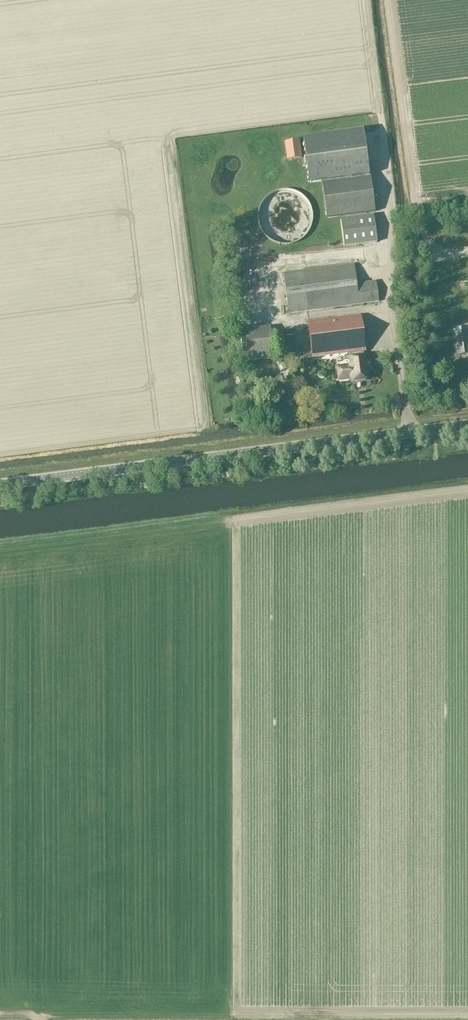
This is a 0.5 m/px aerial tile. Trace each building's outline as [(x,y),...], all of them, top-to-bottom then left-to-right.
[(328,218),(373,211),(361,130),(303,139),(306,159),(301,160),(302,167),(307,166),(310,183),(323,181),(328,218)] [(298,140),(286,141),(289,159),(301,158),(298,140)] [(312,220),(312,217),(312,214),(312,211),(311,208),(309,204),(307,201),(305,198),(302,196),(299,193),(296,192),(292,190),(288,190),(285,189),(281,190),(278,190),(275,191),(272,193),(269,194),(267,196),(264,199),(262,201),(260,204),(259,208),(258,211),(257,215),(257,219),(258,223),(259,227),(260,230),(262,233),(265,236),(267,238),(269,240),(272,242),(275,243),(278,244),(281,245),(285,245),(288,245),(292,244),(296,242),(299,241),(302,238),(305,236),(308,233),(309,230),(311,226),(312,223),(312,220)] [(340,220),(344,246),(377,242),(373,215),(340,220)] [(353,264),(283,274),(288,314),(378,302),(376,281),(356,284),(353,264)] [(361,316),(307,322),(312,358),(349,353),(363,351),(365,351),(361,316)] [(452,329),(454,343),(467,341),(466,327),(452,329)] [(271,337),(241,341),(243,362),(274,358),(271,337)] [(350,366),(342,367),(341,369),(340,371),(340,373),(341,375),(342,377),(343,379),(351,378),(352,381),(367,379),(366,368),(370,368),(370,362),(365,363),(365,357),(364,357),(363,351),(349,353),(349,359),(350,366)]
